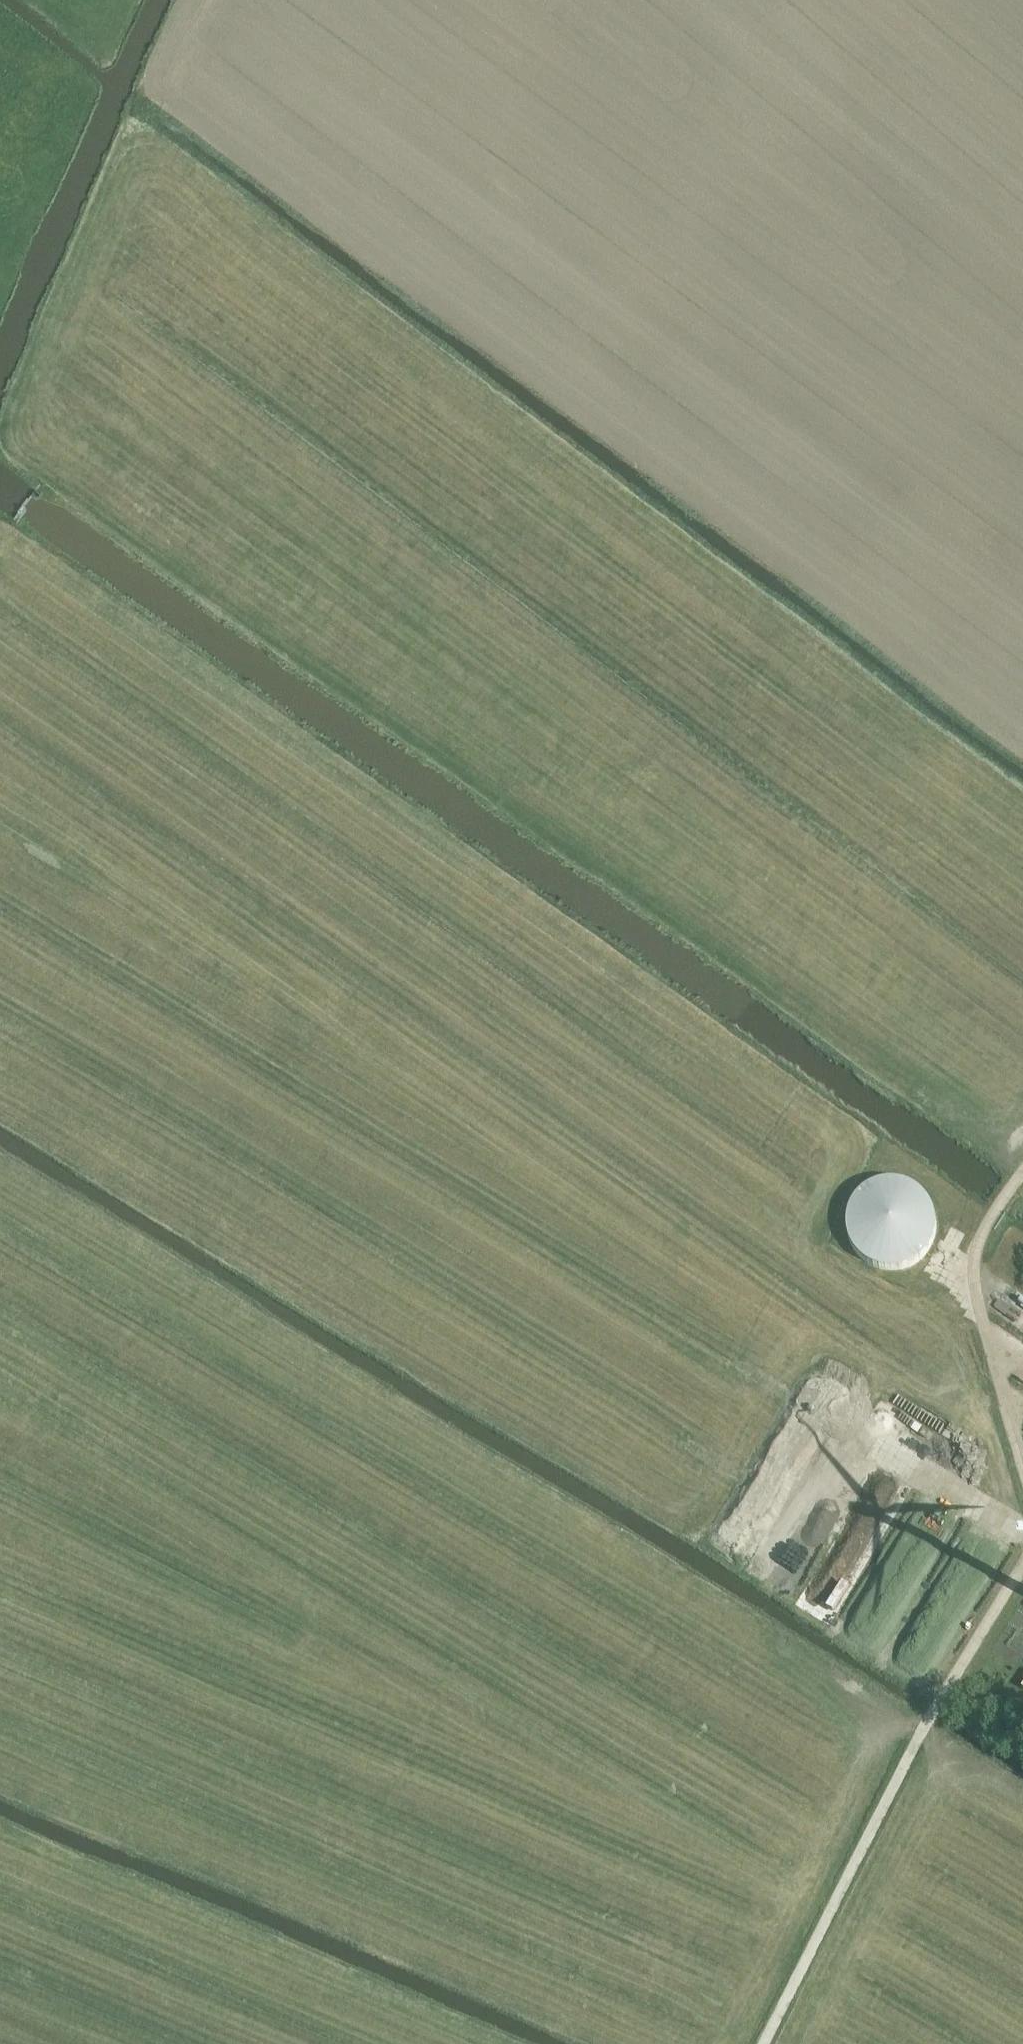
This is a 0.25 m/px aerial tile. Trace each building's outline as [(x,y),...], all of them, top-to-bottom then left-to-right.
[(968,1606),(993,1551),(963,1537),(938,1592),(968,1606)] [(873,1578),(847,1633),(875,1646),(901,1592),(873,1578)] [(919,1671),(927,1648),(906,1641),(898,1663),(919,1671)]
